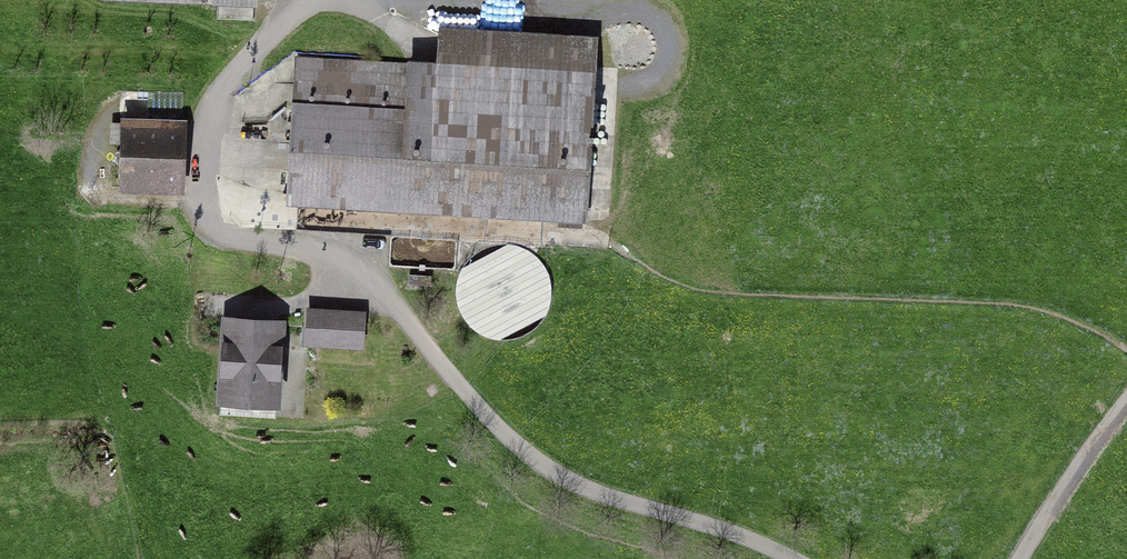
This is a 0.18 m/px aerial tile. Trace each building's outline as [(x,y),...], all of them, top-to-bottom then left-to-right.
[(111,14),(258,20),(259,0),(111,0),(111,14)] [(292,216),(600,236),(610,93),(302,73),(292,216)] [(135,124),(129,205),(194,210),(200,129),(135,124)] [(227,317),(222,394),(277,397),(282,320),(227,317)] [(374,329),(318,325),(315,364),(372,367),(374,329)]
